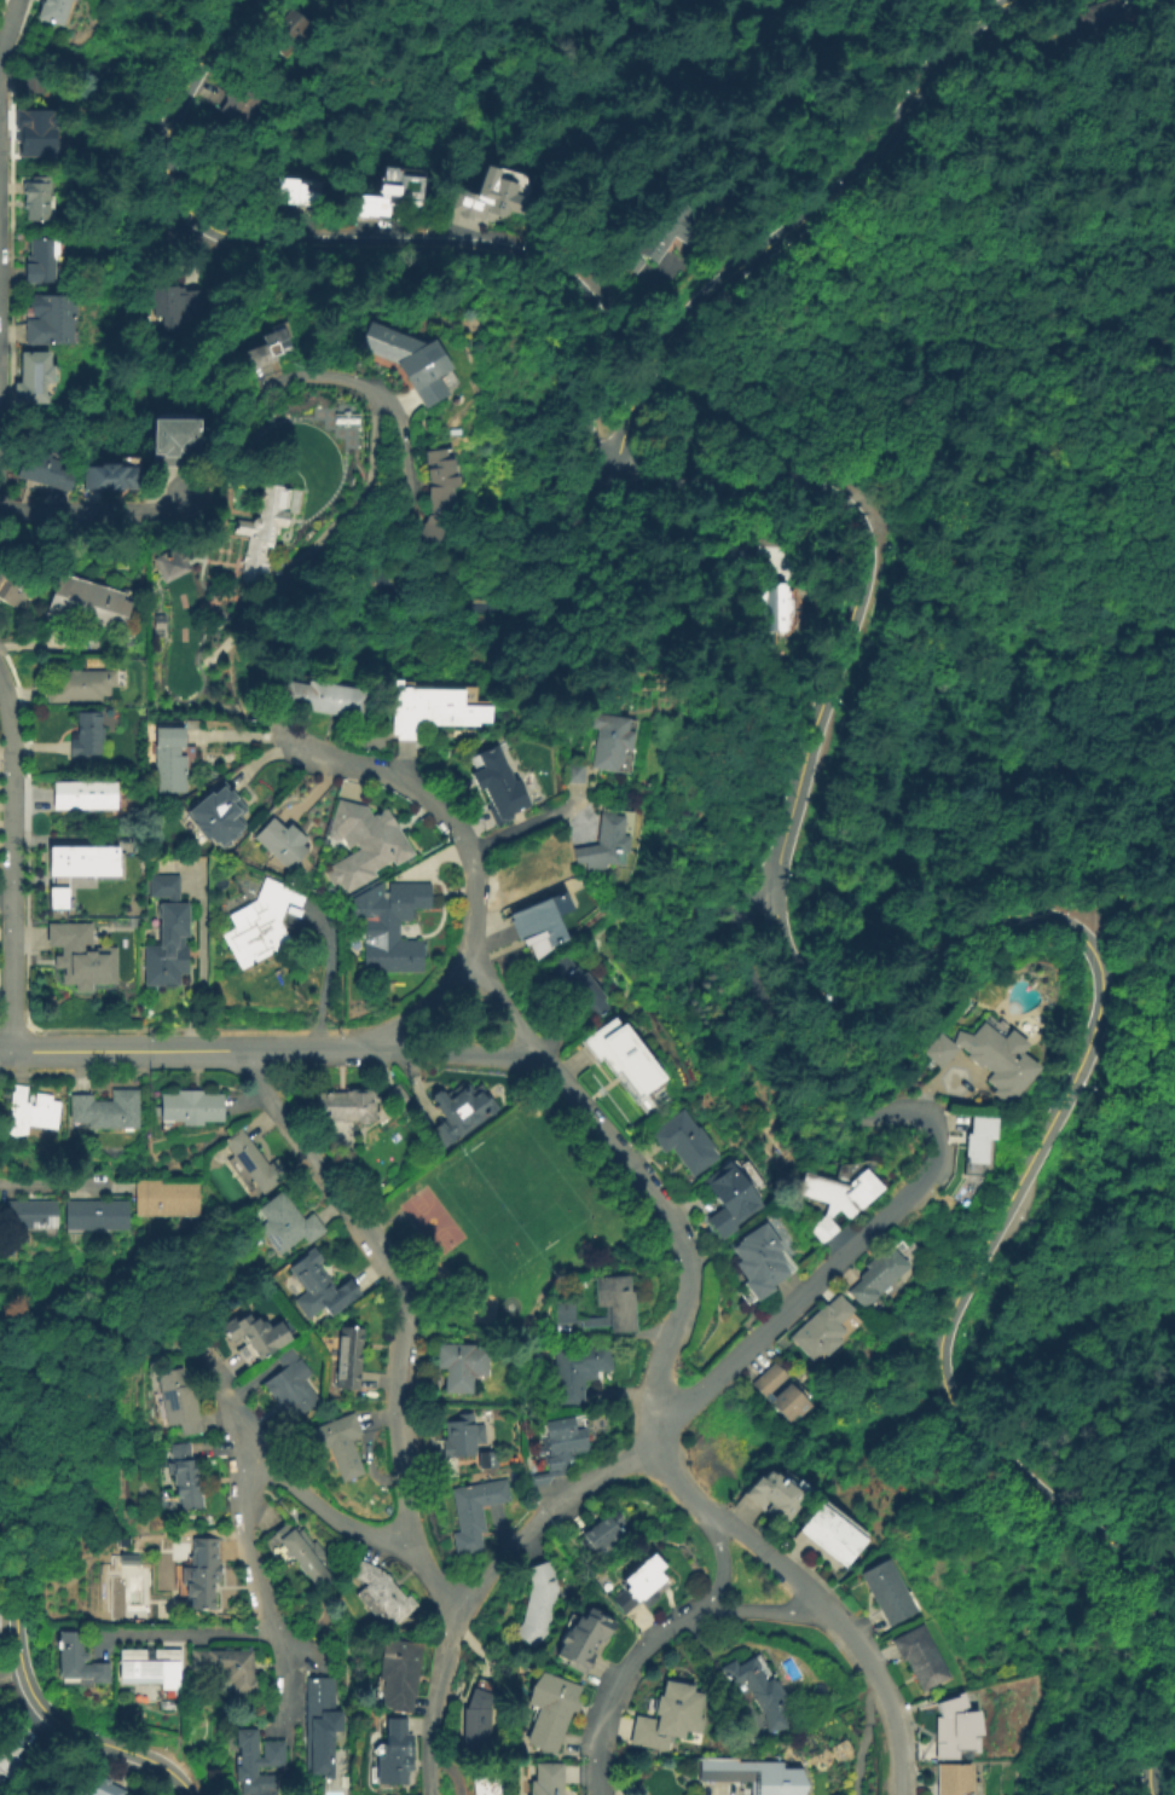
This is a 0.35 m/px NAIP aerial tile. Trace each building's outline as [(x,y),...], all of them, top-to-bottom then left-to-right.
[(40,19),(46,0),(74,0),(65,28),(40,19)] [(317,24),(289,56),(272,40),(272,37),(284,24),(280,22),(296,5),(317,24)] [(42,75),(42,93),(27,93),(27,75),(42,75)] [(262,102),(243,129),(226,117),(216,109),(235,85),(262,102)] [(54,116),(54,154),(24,154),(24,116),(54,116)] [(394,154),(411,155),(411,157),(434,160),(424,202),(394,198),(392,212),(381,210),(381,213),(359,210),(363,187),(387,190),(394,154)] [(526,185),(517,219),(481,209),(480,216),(468,212),(468,216),(453,213),(455,208),(444,205),(450,185),(470,190),(474,162),(516,170),(526,185)] [(48,174),(48,195),(54,195),(54,216),(50,218),(50,219),(25,219),(25,207),(24,207),(23,180),(31,180),(31,175),(48,174)] [(278,178),(320,180),(319,205),(277,202),(278,178)] [(699,230),(688,247),(673,237),(656,262),(637,250),(636,250),(673,195),(693,208),(685,220),(699,230)] [(53,253),(53,280),(23,282),(22,262),(24,262),(24,254),(28,254),(28,237),(56,237),(56,253),(53,253)] [(644,262),(636,276),(621,265),(630,253),(644,262)] [(187,282),(187,288),(204,286),(207,309),(195,311),(196,318),(184,319),(185,328),(167,329),(166,314),(160,314),(160,313),(157,313),(156,286),(158,285),(158,284),(187,282)] [(77,293),(76,341),(24,342),(23,317),(35,317),(35,308),(29,308),(29,305),(28,305),(28,295),(35,295),(35,293),(77,293)] [(369,318),(426,340),(433,335),(459,378),(445,387),(448,392),(424,405),(398,361),(358,346),(369,318)] [(271,359),(244,369),(237,348),(256,341),(253,332),(265,329),(264,324),(278,319),(285,334),(280,337),(283,347),(268,353),(271,359)] [(57,365),(57,382),(44,382),(44,393),(50,393),(50,403),(22,403),(21,399),(15,399),(13,382),(19,381),(19,351),(48,351),(48,364),(57,365)] [(178,453),(178,461),(155,461),(154,448),(151,448),(149,415),(196,415),(198,447),(185,448),(185,453),(178,453)] [(19,446),(45,453),(46,450),(60,454),(59,456),(64,457),(66,464),(75,465),(69,480),(69,491),(15,476),(19,446)] [(452,446),(453,462),(457,462),(459,484),(456,484),(457,502),(451,503),(452,514),(447,528),(444,528),(436,546),(419,540),(429,513),(428,502),(427,485),(427,477),(424,461),(424,448),(452,446)] [(140,452),(140,485),(125,484),(125,486),(118,486),(118,488),(104,488),(104,486),(81,485),(81,464),(97,464),(97,461),(121,461),(121,453),(140,452)] [(289,488),(283,527),(277,526),(276,533),(272,532),(271,542),(266,540),(264,556),(271,557),(267,584),(239,580),(242,561),(243,551),(244,551),(247,534),(231,532),(233,517),(249,520),(251,502),(255,503),(259,482),(280,485),(280,487),(289,488)] [(189,570),(178,545),(151,556),(162,581),(189,570)] [(8,606),(0,601),(0,570),(17,579),(10,591),(16,595),(12,600),(15,601),(12,606),(10,604),(8,606)] [(129,600),(121,629),(111,626),(110,630),(65,615),(63,624),(41,616),(56,571),(122,591),(120,597),(129,600)] [(785,581),(785,583),(787,583),(787,589),(794,589),(795,623),(788,623),(788,627),(786,627),(786,630),(780,630),(780,629),(772,629),(772,631),(765,631),(764,623),(760,623),(760,615),(758,615),(758,598),(759,598),(759,593),(763,593),(762,583),(770,583),(770,584),(777,584),(777,581),(785,581)] [(75,667),(77,670),(112,668),(114,685),(108,685),(109,694),(99,694),(99,699),(65,699),(65,701),(46,701),(45,684),(52,684),(52,670),(66,670),(69,667),(75,667)] [(306,678),(367,689),(361,719),(294,706),(286,707),(280,683),(288,678),(296,681),(296,671),(307,673),(306,678)] [(476,684),(475,699),(491,699),(492,720),(419,722),(421,737),(398,737),(398,735),(393,735),(392,707),(388,707),(389,679),(415,678),(415,682),(476,684)] [(630,731),(627,748),(620,747),(618,762),(614,762),(612,770),(588,766),(594,728),(585,726),(588,711),(625,717),(623,730),(630,731)] [(99,712),(99,726),(104,726),(104,741),(99,741),(99,754),(87,754),(87,757),(69,757),(69,739),(75,739),(76,712),(99,712)] [(184,762),(184,789),(156,789),(156,780),(152,780),(152,725),(180,725),(181,745),(191,745),(192,760),(184,762)] [(498,746),(520,792),(505,798),(515,817),(497,826),(488,809),(494,806),(486,789),(484,789),(481,784),(479,784),(474,774),(477,772),(471,758),(498,746)] [(116,784),(116,809),(53,809),(53,781),(116,781),(116,784)] [(221,784),(226,791),(228,789),(248,806),(241,815),(247,823),(239,829),(243,834),(231,845),(222,846),(216,841),(214,843),(209,836),(207,838),(196,827),(197,826),(193,822),(195,821),(186,811),(209,791),(212,793),(221,784)] [(365,804),(371,813),(384,805),(412,851),(393,862),(390,857),(372,868),(375,873),(357,884),(341,856),(358,846),(347,828),(330,823),(336,797),(365,804)] [(635,843),(633,851),(625,850),(624,852),(620,851),(619,864),(602,862),(601,867),(583,870),(580,859),(574,861),(571,845),(595,841),(598,806),(632,809),(629,841),(635,843)] [(271,815),(285,828),(290,822),(307,838),(302,843),(307,847),(289,868),(282,862),(278,864),(270,856),(272,853),(253,836),(271,815)] [(98,863),(98,875),(68,875),(68,908),(48,908),(48,885),(54,885),(54,869),(52,869),(52,847),(98,847),(98,863)] [(185,937),(185,945),(186,944),(187,972),(179,973),(178,985),(145,984),(146,944),(158,944),(160,902),(168,902),(167,896),(151,896),(150,874),(181,874),(180,902),(189,902),(186,937),(185,937)] [(291,940),(241,967),(222,933),(236,926),(230,914),(256,899),(266,875),(294,886),(280,920),(291,940)] [(384,878),(384,890),(389,890),(388,879),(430,879),(430,894),(432,905),(415,907),(413,917),(400,919),(400,937),(423,937),(424,951),(422,952),(421,969),(364,971),(364,917),(349,917),(351,898),(384,878)] [(529,899),(532,905),(544,901),(550,913),(555,910),(561,925),(556,927),(561,938),(552,943),(554,945),(552,946),(554,949),(544,954),(532,928),(527,931),(525,923),(520,926),(511,908),(529,899)] [(89,926),(89,944),(80,944),(80,949),(114,949),(114,983),(62,983),(62,971),(59,971),(59,946),(63,946),(63,945),(47,944),(47,927),(89,926)] [(567,951),(584,972),(586,971),(606,995),(602,998),(608,1006),(595,1017),(573,990),(569,992),(548,966),(567,951)] [(619,1020),(668,1078),(638,1104),(589,1044),(619,1020)] [(976,1037),(988,1023),(1009,1040),(1017,1030),(1034,1043),(1025,1054),(1047,1072),(1014,1112),(995,1098),(1000,1092),(989,1083),(995,1075),(985,1066),(982,1071),(967,1060),(972,1054),(962,1047),(943,1071),(924,1055),(940,1033),(955,1044),(957,1032),(976,1037)] [(468,1081),(471,1085),(481,1079),(499,1105),(444,1145),(429,1129),(442,1117),(428,1095),(435,1088),(438,1092),(441,1088),(445,1092),(462,1078),(468,1081)] [(398,1081),(409,1096),(394,1107),(388,1100),(375,1100),(375,1117),(371,1118),(369,1122),(360,1123),(355,1118),(320,1118),(319,1107),(314,1100),(314,1093),(322,1088),(349,1088),(348,1085),(376,1087),(375,1094),(387,1094),(384,1090),(398,1081)] [(24,1100),(34,1101),(36,1092),(52,1093),(51,1099),(59,1100),(56,1128),(27,1123),(25,1133),(13,1135),(6,1131),(10,1104),(17,1105),(18,1102),(10,1101),(12,1083),(27,1084),(24,1100)] [(138,1088),(139,1128),(88,1128),(88,1122),(70,1122),(70,1093),(92,1093),(93,1099),(112,1099),(112,1088),(138,1088)] [(203,1090),(203,1094),(224,1094),(224,1122),(203,1122),(203,1125),(183,1125),(183,1122),(161,1122),(161,1094),(178,1093),(178,1090),(203,1090)] [(681,1107),(696,1127),(698,1125),(713,1146),(711,1147),(718,1157),(693,1175),(671,1146),(665,1151),(652,1134),(658,1129),(655,1127),(681,1107)] [(989,1180),(968,1179),(972,1117),(994,1118),(989,1180)] [(242,1128),(268,1163),(277,1157),(290,1174),(264,1194),(224,1142),(242,1128)] [(737,1227),(723,1238),(707,1218),(722,1206),(702,1181),(730,1160),(763,1203),(736,1223),(737,1227)] [(824,1217),(829,1206),(798,1195),(805,1172),(851,1187),(869,1170),(889,1191),(852,1224),(841,1214),(832,1222),(840,1232),(822,1249),(808,1233),(824,1217)] [(201,1187),(201,1218),(137,1217),(137,1181),(163,1181),(163,1187),(201,1187)] [(282,1187),(303,1216),(312,1210),(326,1228),(308,1241),(303,1234),(279,1252),(257,1224),(266,1218),(257,1206),(282,1187)] [(57,1198),(57,1226),(17,1226),(17,1234),(6,1234),(6,1198),(57,1198)] [(129,1199),(129,1211),(132,1211),(132,1223),(128,1223),(128,1228),(66,1228),(66,1199),(129,1199)] [(759,1307),(745,1285),(748,1282),(737,1267),(743,1262),(734,1249),(768,1226),(787,1252),(782,1255),(789,1264),(785,1268),(792,1278),(774,1290),(777,1295),(759,1307)] [(316,1266),(334,1291),(335,1290),(346,1304),(325,1319),(319,1310),(306,1321),(291,1302),(303,1293),(286,1269),(305,1256),(303,1253),(311,1247),(320,1262),(316,1266)] [(867,1311),(852,1295),(864,1285),(861,1281),(870,1273),(867,1269),(886,1252),(891,1258),(899,1251),(916,1270),(867,1311)] [(636,1336),(609,1338),(608,1331),(574,1333),(574,1325),(554,1326),(551,1304),(579,1302),(580,1320),(607,1319),(606,1308),(595,1309),(592,1280),(626,1278),(627,1293),(632,1293),(636,1336)] [(816,1365),(793,1339),(841,1296),(859,1316),(845,1330),(850,1336),(841,1342),(846,1347),(830,1361),(826,1356),(816,1365)] [(248,1313),(250,1320),(255,1318),(259,1320),(266,1320),(270,1326),(279,1320),(290,1338),(256,1361),(239,1334),(230,1341),(219,1325),(233,1315),(236,1319),(248,1313)] [(364,1325),(358,1386),(334,1384),(340,1324),(364,1325)] [(583,1407),(551,1409),(546,1347),(607,1342),(610,1372),(595,1373),(595,1380),(581,1382),(583,1407)] [(487,1351),(486,1379),(471,1379),(470,1397),(442,1396),(442,1372),(433,1372),(434,1347),(471,1348),(471,1351),(487,1351)] [(302,1382),(318,1401),(286,1425),(276,1409),(277,1408),(260,1385),(282,1368),(276,1360),(290,1348),(311,1374),(302,1382)] [(794,1429),(753,1385),(776,1363),(817,1407),(794,1429)] [(179,1370),(181,1389),(189,1388),(198,1435),(176,1438),(175,1428),(170,1428),(169,1423),(161,1424),(151,1376),(179,1370)] [(471,1409),(471,1423),(482,1421),(484,1441),(474,1441),(474,1453),(456,1454),(457,1472),(439,1473),(438,1455),(441,1455),(440,1437),(444,1436),(442,1419),(457,1419),(456,1411),(471,1409)] [(352,1441),(365,1475),(343,1483),(329,1449),(317,1454),(308,1432),(353,1413),(363,1436),(352,1441)] [(531,1490),(528,1477),(545,1473),(543,1460),(549,1459),(543,1424),(573,1419),(575,1431),(588,1429),(591,1454),(571,1458),(573,1470),(560,1472),(561,1478),(546,1481),(548,1488),(531,1490)] [(191,1442),(192,1460),(197,1459),(198,1469),(204,1469),(206,1482),(199,1483),(199,1487),(201,1487),(203,1507),(181,1510),(179,1498),(174,1498),(172,1473),(169,1473),(168,1461),(172,1461),(172,1443),(191,1442)] [(496,1467),(476,1470),(475,1453),(494,1452),(496,1467)] [(786,1525),(768,1511),(772,1504),(768,1500),(762,1507),(746,1494),(763,1475),(766,1478),(775,1467),(808,1493),(799,1504),(801,1506),(786,1525)] [(453,1554),(448,1531),(457,1529),(448,1487),(503,1477),(507,1500),(477,1505),(482,1530),(477,1531),(481,1550),(453,1554)] [(846,1569),(800,1531),(826,1499),(873,1536),(846,1569)] [(595,1559),(578,1538),(613,1510),(630,1531),(595,1559)] [(278,1579),(257,1545),(300,1519),(332,1575),(309,1588),(297,1568),(278,1579)] [(216,1541),(216,1562),(219,1562),(219,1582),(212,1582),(212,1610),(187,1610),(187,1597),(183,1597),(183,1583),(187,1583),(187,1568),(195,1568),(195,1563),(190,1562),(190,1538),(221,1538),(221,1540),(216,1541)] [(624,1615),(610,1599),(625,1587),(620,1580),(654,1552),(672,1575),(624,1615)] [(546,1634),(534,1649),(513,1629),(520,1621),(529,1582),(523,1567),(548,1558),(557,1583),(546,1634)] [(889,1628),(861,1574),(891,1558),(919,1612),(889,1628)] [(381,1568),(386,1573),(387,1573),(390,1577),(392,1580),(405,1597),(409,1593),(418,1605),(394,1627),(389,1623),(386,1628),(354,1592),(367,1582),(353,1576),(360,1559),(381,1568)] [(585,1672),(556,1657),(575,1616),(583,1620),(589,1608),(617,1621),(606,1645),(598,1643),(585,1672)] [(922,1693),(905,1661),(901,1663),(890,1643),(924,1625),(951,1679),(922,1693)] [(56,1681),(106,1681),(106,1660),(82,1660),(82,1629),(56,1629),(56,1681)] [(409,1712),(376,1707),(378,1691),(372,1690),(381,1635),(419,1640),(409,1712)] [(115,1648),(115,1683),(156,1681),(156,1689),(175,1689),(175,1646),(115,1648)] [(206,1650),(206,1651),(253,1650),(253,1678),(256,1678),(256,1696),(242,1698),(242,1695),(230,1695),(228,1692),(224,1692),(224,1684),(221,1683),(221,1668),(197,1670),(189,1668),(189,1649),(206,1650)] [(783,1706),(787,1731),(765,1735),(763,1715),(754,1702),(736,1713),(723,1691),(730,1686),(719,1668),(734,1660),(739,1667),(753,1658),(768,1681),(772,1678),(788,1702),(783,1706)] [(554,1754),(526,1743),(539,1709),(528,1706),(542,1673),(581,1689),(577,1701),(581,1703),(577,1714),(572,1712),(554,1754)] [(336,1776),(307,1777),(306,1742),(303,1741),(303,1738),(307,1732),(307,1720),(305,1720),(307,1678),(338,1677),(337,1710),(345,1710),(345,1731),(335,1731),(336,1776)] [(629,1747),(635,1716),(653,1720),(658,1696),(664,1697),(667,1678),(694,1684),(693,1692),(708,1695),(700,1736),(687,1733),(685,1742),(671,1738),(667,1754),(629,1747)] [(487,1707),(490,1747),(462,1748),(459,1707),(464,1707),(470,1686),(491,1692),(487,1707)] [(944,1716),(939,1704),(967,1693),(973,1710),(986,1710),(988,1735),(982,1735),(983,1751),(962,1751),(962,1760),(938,1760),(937,1716),(944,1716)] [(372,1783),(372,1754),(380,1754),(378,1731),(383,1731),(383,1715),(403,1715),(403,1731),(409,1731),(410,1770),(404,1770),(404,1783),(372,1783)] [(278,1773),(279,1794),(238,1794),(238,1783),(233,1783),(232,1768),(239,1766),(239,1747),(236,1747),(236,1729),(259,1729),(259,1739),(286,1738),(288,1766),(257,1767),(257,1774),(278,1773)] [(13,1780),(0,1771),(0,1748),(2,1744),(10,1750),(16,1743),(24,1749),(18,1758),(27,1762),(13,1780)] [(799,1768),(799,1794),(751,1794),(752,1783),(699,1783),(699,1759),(785,1761),(785,1768),(799,1768)] [(562,1784),(562,1794),(529,1794),(529,1780),(536,1780),(536,1764),(578,1764),(577,1784),(562,1784)] [(977,1765),(976,1794),(937,1794),(938,1764),(977,1765)] [(126,1791),(124,1794),(75,1794),(87,1771),(126,1791)] [(499,1771),(503,1794),(471,1794),(468,1776),(499,1771)]
